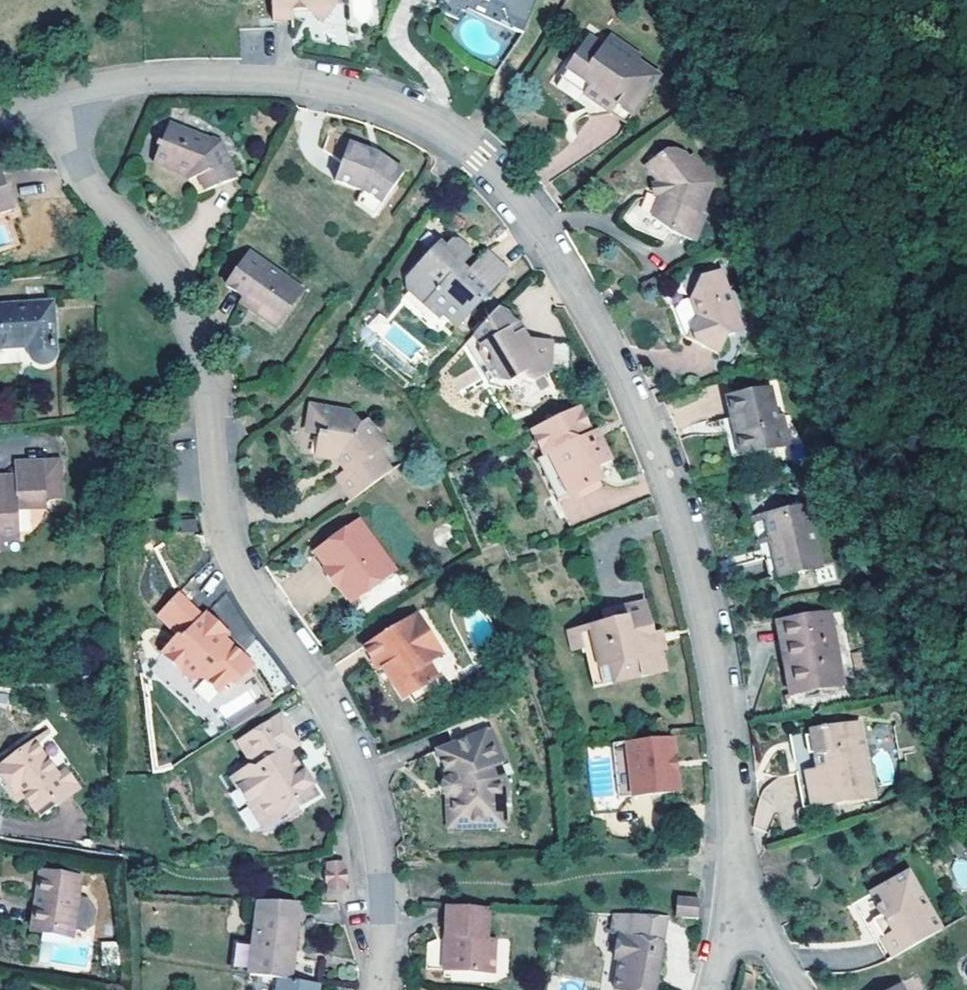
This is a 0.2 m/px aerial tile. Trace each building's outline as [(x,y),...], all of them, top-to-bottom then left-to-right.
[(234,10),(249,9),(249,0),(233,0),(234,10)] [(270,9),(289,9),(288,0),(269,0),(270,9)] [(327,0),(304,0),(316,12),(327,0)] [(533,0),(437,0),(435,5),(438,14),(455,21),(459,12),(463,10),(519,33),(533,0)] [(593,63),(602,51),(588,41),(579,54),(593,63)] [(623,58),(635,65),(638,61),(609,41),(602,51),(620,63),(623,58)] [(593,63),(579,54),(565,75),(586,89),(582,96),(598,106),(596,107),(609,116),(610,114),(624,123),(655,79),(635,65),(623,58),(620,63),(602,51),(593,63)] [(609,116),(596,107),(588,119),(608,117),(609,116)] [(172,124),(168,132),(183,139),(186,130),(172,124)] [(158,148),(162,149),(155,164),(188,177),(198,199),(241,180),(231,158),(227,160),(223,149),(216,146),(217,143),(186,130),(183,139),(168,132),(164,144),(160,143),(158,148)] [(226,147),(217,143),(216,146),(223,149),(227,160),(231,158),(226,147)] [(404,174),(378,155),(348,145),(334,183),(365,193),(382,205),(404,174)] [(638,171),(651,188),(655,201),(646,200),(631,199),(613,217),(625,229),(638,235),(650,242),(656,237),(660,233),(672,239),(683,244),(697,217),(692,214),(699,199),(705,185),(685,159),(680,161),(677,157),(673,155),(670,154),(666,153),(662,154),(658,156),(638,171)] [(10,203),(0,174),(0,207),(10,203)] [(655,201),(651,188),(643,190),(646,200),(655,201)] [(376,214),(382,205),(365,193),(358,202),(376,214)] [(477,303),(506,272),(486,252),(467,273),(459,265),(468,254),(468,248),(459,239),(450,240),(443,247),(437,241),(402,278),(406,290),(438,319),(442,315),(452,325),(475,302),(477,303)] [(276,327),(297,298),(278,285),(283,277),(250,254),(228,286),(246,298),(259,308),(256,313),(276,327)] [(731,336),(746,330),(722,272),(703,280),(693,301),(699,316),(690,338),(724,353),(731,336)] [(278,285),(297,298),(302,291),(283,277),(278,285)] [(246,298),(242,303),(256,313),(259,308),(246,298)] [(28,346),(32,358),(35,360),(37,363),(42,365),(46,365),(50,363),(53,360),(55,356),(55,352),(56,345),(53,304),(0,306),(0,348),(28,346)] [(497,309),(469,339),(482,349),(483,356),(492,364),(498,364),(511,377),(520,380),(527,372),(533,379),(540,380),(550,370),(559,339),(538,334),(524,320),(514,319),(509,312),(497,309)] [(723,400),(728,420),(713,424),(722,462),(779,448),(765,390),(723,400)] [(305,434),(317,435),(323,436),(319,459),(332,461),(343,474),(332,482),(347,503),(392,472),(375,451),(383,445),(364,420),(358,425),(348,412),(310,406),(305,434)] [(542,452),(544,457),(548,455),(556,473),(563,473),(573,493),(598,480),(594,471),(609,463),(600,441),(595,444),(591,434),(578,407),(531,430),(534,436),(537,434),(545,450),(542,452)] [(596,432),(591,434),(595,444),(600,441),(596,432)] [(536,454),(542,452),(545,450),(537,434),(534,436),(528,439),(536,454)] [(323,436),(317,435),(313,458),(319,459),(323,436)] [(556,502),(573,493),(563,473),(556,473),(548,455),(544,457),(536,462),(556,502)] [(20,534),(18,505),(46,504),(44,463),(14,464),(14,471),(14,478),(0,479),(0,535),(20,534)] [(782,517),(804,513),(803,506),(781,511),(782,517)] [(817,568),(804,513),(782,517),(781,511),(748,518),(757,560),(760,560),(770,557),(774,577),(817,568)] [(394,570),(359,519),(313,550),(325,567),(338,585),(350,601),(394,570)] [(770,557),(760,560),(764,579),(774,577),(770,557)] [(338,585),(325,567),(322,570),(334,588),(338,585)] [(220,688),(231,677),(236,673),(240,678),(253,664),(225,636),(229,633),(207,612),(202,616),(178,592),(157,613),(176,632),(161,647),(190,674),(205,673),(220,688)] [(602,621),(644,610),(642,599),(600,609),(602,621)] [(570,643),(647,621),(644,610),(602,621),(567,629),(570,643)] [(425,660),(439,651),(415,612),(362,646),(376,669),(380,666),(399,696),(434,674),(425,660)] [(825,612),(780,620),(788,672),(782,674),(785,693),(837,683),(825,612)] [(780,620),(772,621),(782,674),(788,672),(780,620)] [(571,646),(583,643),(594,641),(603,682),(663,668),(653,630),(649,631),(647,621),(570,643),(571,646)] [(594,641),(583,643),(593,684),(603,682),(594,641)] [(236,673),(231,677),(236,682),(240,678),(236,673)] [(207,703),(219,694),(206,677),(194,687),(207,703)] [(7,712),(9,692),(0,691),(0,711),(7,712)] [(441,789),(443,793),(445,796),(446,797),(448,798),(449,799),(451,799),(452,823),(495,822),(494,801),(503,801),(502,775),(497,764),(502,762),(482,712),(446,727),(451,743),(435,750),(446,778),(443,779),(442,780),(440,783),(441,789)] [(278,717),(242,740),(254,760),(253,770),(250,769),(233,780),(251,807),(260,810),(266,807),(273,818),(284,811),(283,809),(293,803),(296,808),(314,796),(308,788),(310,787),(303,774),(299,775),(284,752),(295,744),(278,717)] [(801,809),(856,799),(850,767),(856,766),(848,726),(779,738),(788,789),(797,788),(801,809)] [(627,763),(630,795),(675,791),(674,771),(671,770),(667,765),(666,756),(671,756),(670,735),(611,741),(613,764),(627,763)] [(57,801),(80,784),(66,765),(58,770),(35,738),(0,762),(0,767),(10,781),(15,777),(25,792),(36,807),(52,795),(57,801)] [(254,760),(242,740),(236,744),(253,770),(254,760)] [(616,796),(630,795),(627,763),(613,764),(616,796)] [(850,767),(856,799),(862,798),(856,766),(850,767)] [(15,777),(10,781),(20,795),(25,792),(15,777)] [(797,788),(788,789),(792,810),(801,809),(797,788)] [(503,828),(503,801),(494,801),(495,822),(452,823),(451,799),(449,799),(448,798),(446,797),(445,796),(443,793),(443,830),(503,828)] [(52,795),(36,807),(40,813),(57,801),(52,795)] [(283,809),(284,811),(286,814),(296,808),(293,803),(283,809)] [(260,810),(251,807),(262,825),(273,818),(266,807),(260,810)] [(327,887),(342,884),(337,856),(322,859),(327,887)] [(70,932),(79,874),(41,868),(31,925),(70,932)] [(890,958),(937,930),(902,871),(848,904),(871,943),(879,939),(890,958)] [(673,896),(673,919),(693,921),(695,898),(673,896)] [(280,975),(291,977),(302,916),(307,917),(310,900),(262,898),(251,971),(280,975)] [(446,903),(444,936),(452,937),(450,969),(491,972),(493,938),(487,937),(489,906),(446,903)] [(662,944),(667,918),(603,913),(600,932),(612,934),(603,989),(606,989),(653,989),(662,944)] [(452,937),(444,936),(442,969),(450,969),(452,937)] [(879,939),(871,943),(883,962),(890,958),(879,939)] [(102,963),(119,963),(118,941),(101,942),(102,963)] [(234,968),(251,971),(255,945),(237,943),(234,968)] [(280,975),(277,989),(318,989),(319,981),(291,977),(280,975)]
